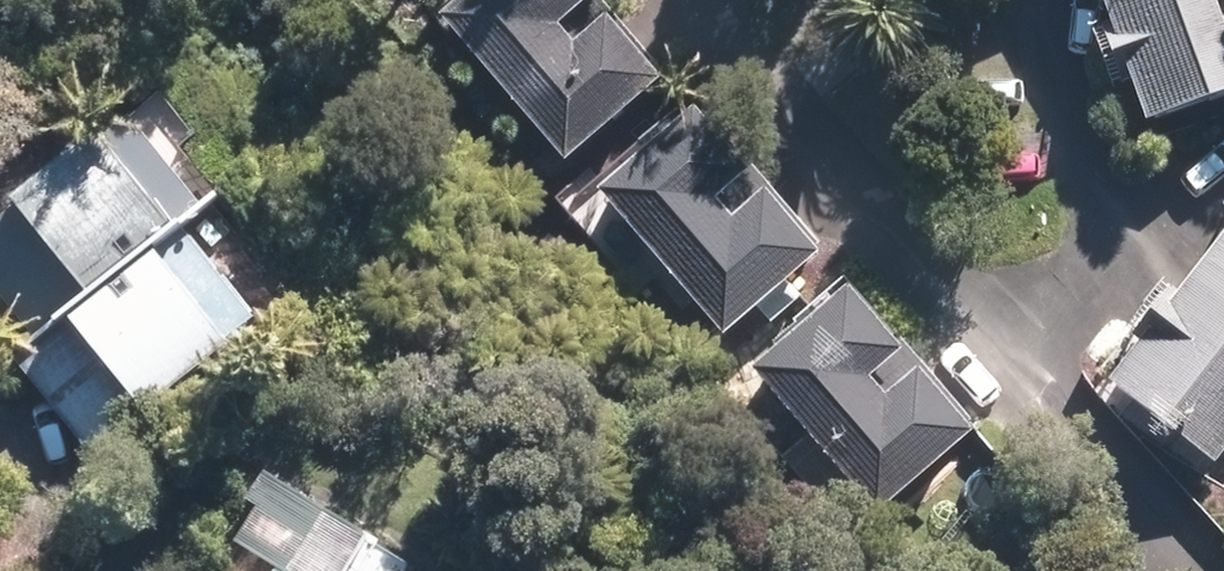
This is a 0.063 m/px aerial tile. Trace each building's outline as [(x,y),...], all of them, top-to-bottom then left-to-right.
[(436,22),(554,156),(633,87),(585,32),(555,58),(534,34),(564,8),(557,0),(462,0),(436,22)] [(1135,118),(1223,84),(1223,38),(1209,0),(1091,0),(1135,118)] [(0,214),(0,289),(40,337),(200,207),(123,113),(0,214)] [(675,127),(596,196),(714,330),(793,261),(745,206),(715,232),(693,207),(723,181),(675,127)] [(266,307),(196,221),(24,361),(94,447),(266,307)] [(1105,381),(1194,452),(1223,415),(1223,234),(1105,381)] [(826,308),(747,377),(865,511),(944,442),(896,387),(866,412),(844,388),(874,362),(826,308)] [(272,489),(236,549),(273,570),(374,570),(383,556),(272,489)]
